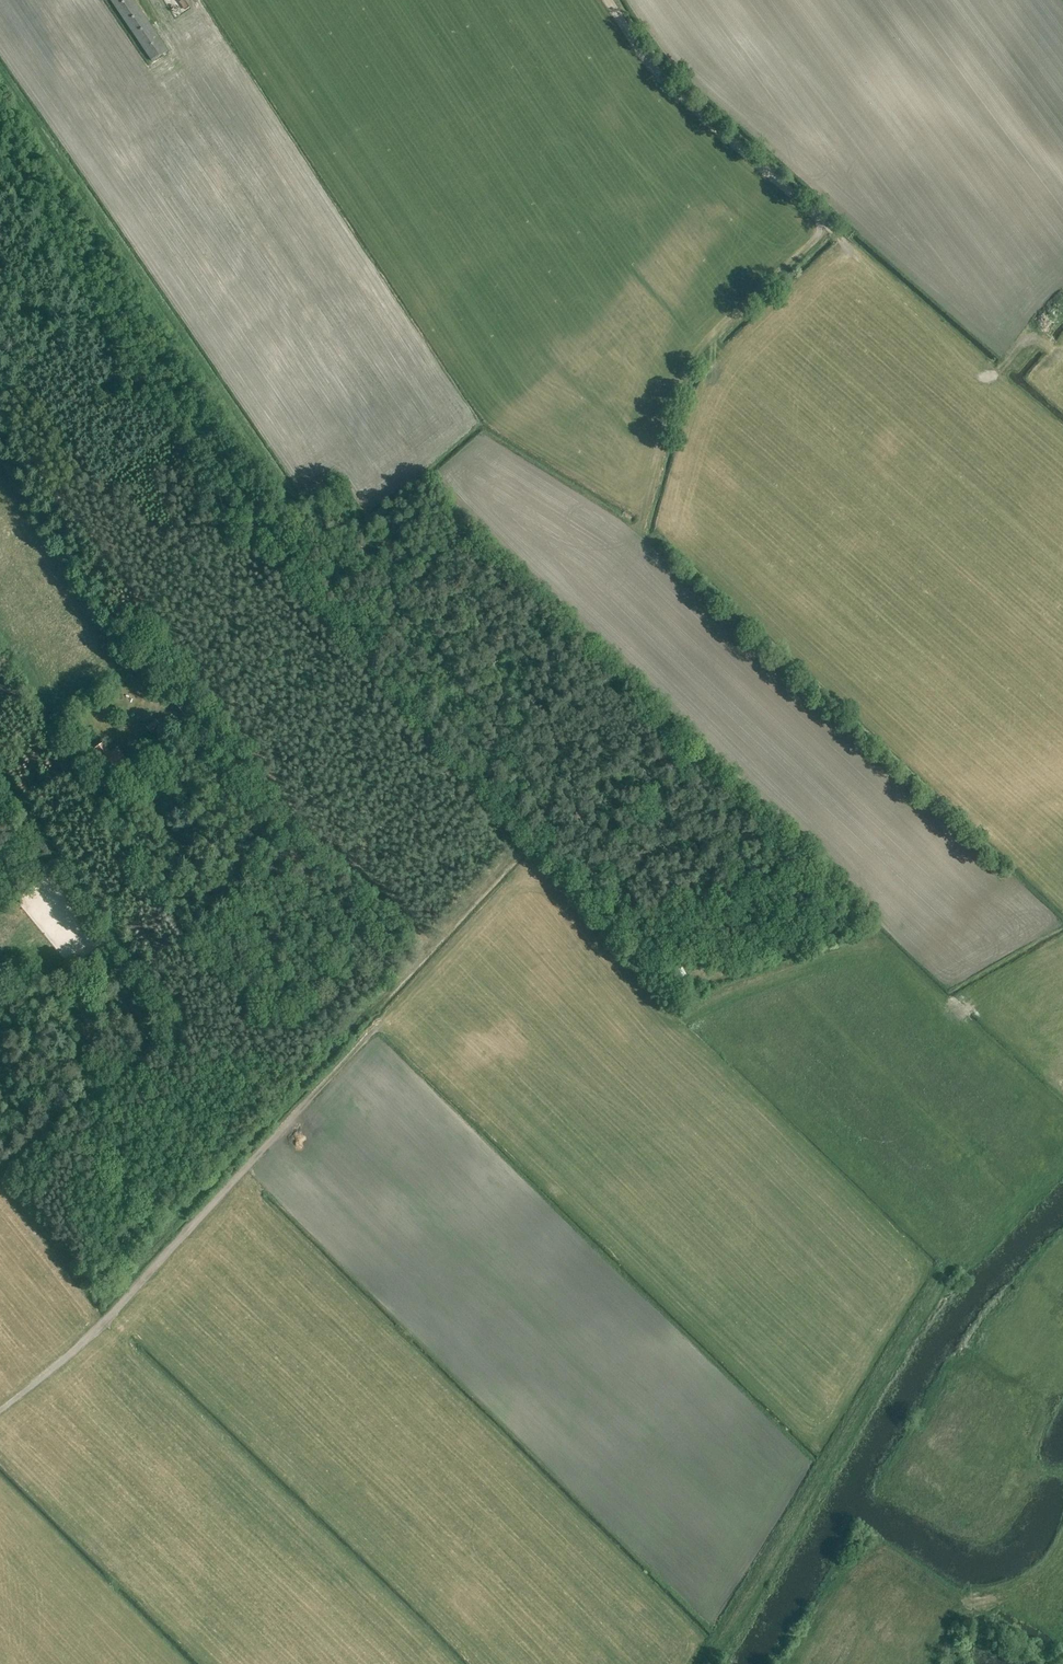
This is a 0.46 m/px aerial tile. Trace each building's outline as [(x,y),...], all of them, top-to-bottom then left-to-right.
[(152,61),(167,51),(133,0),(111,0),(152,61)] [(1051,325),(1057,328),(1061,320),(1055,317),(1051,325)] [(151,731),(160,724),(156,719),(147,726),(151,731)] [(110,784),(133,769),(118,747),(110,752),(103,742),(95,747),(96,748),(91,751),(97,760),(95,762),(110,784)]
